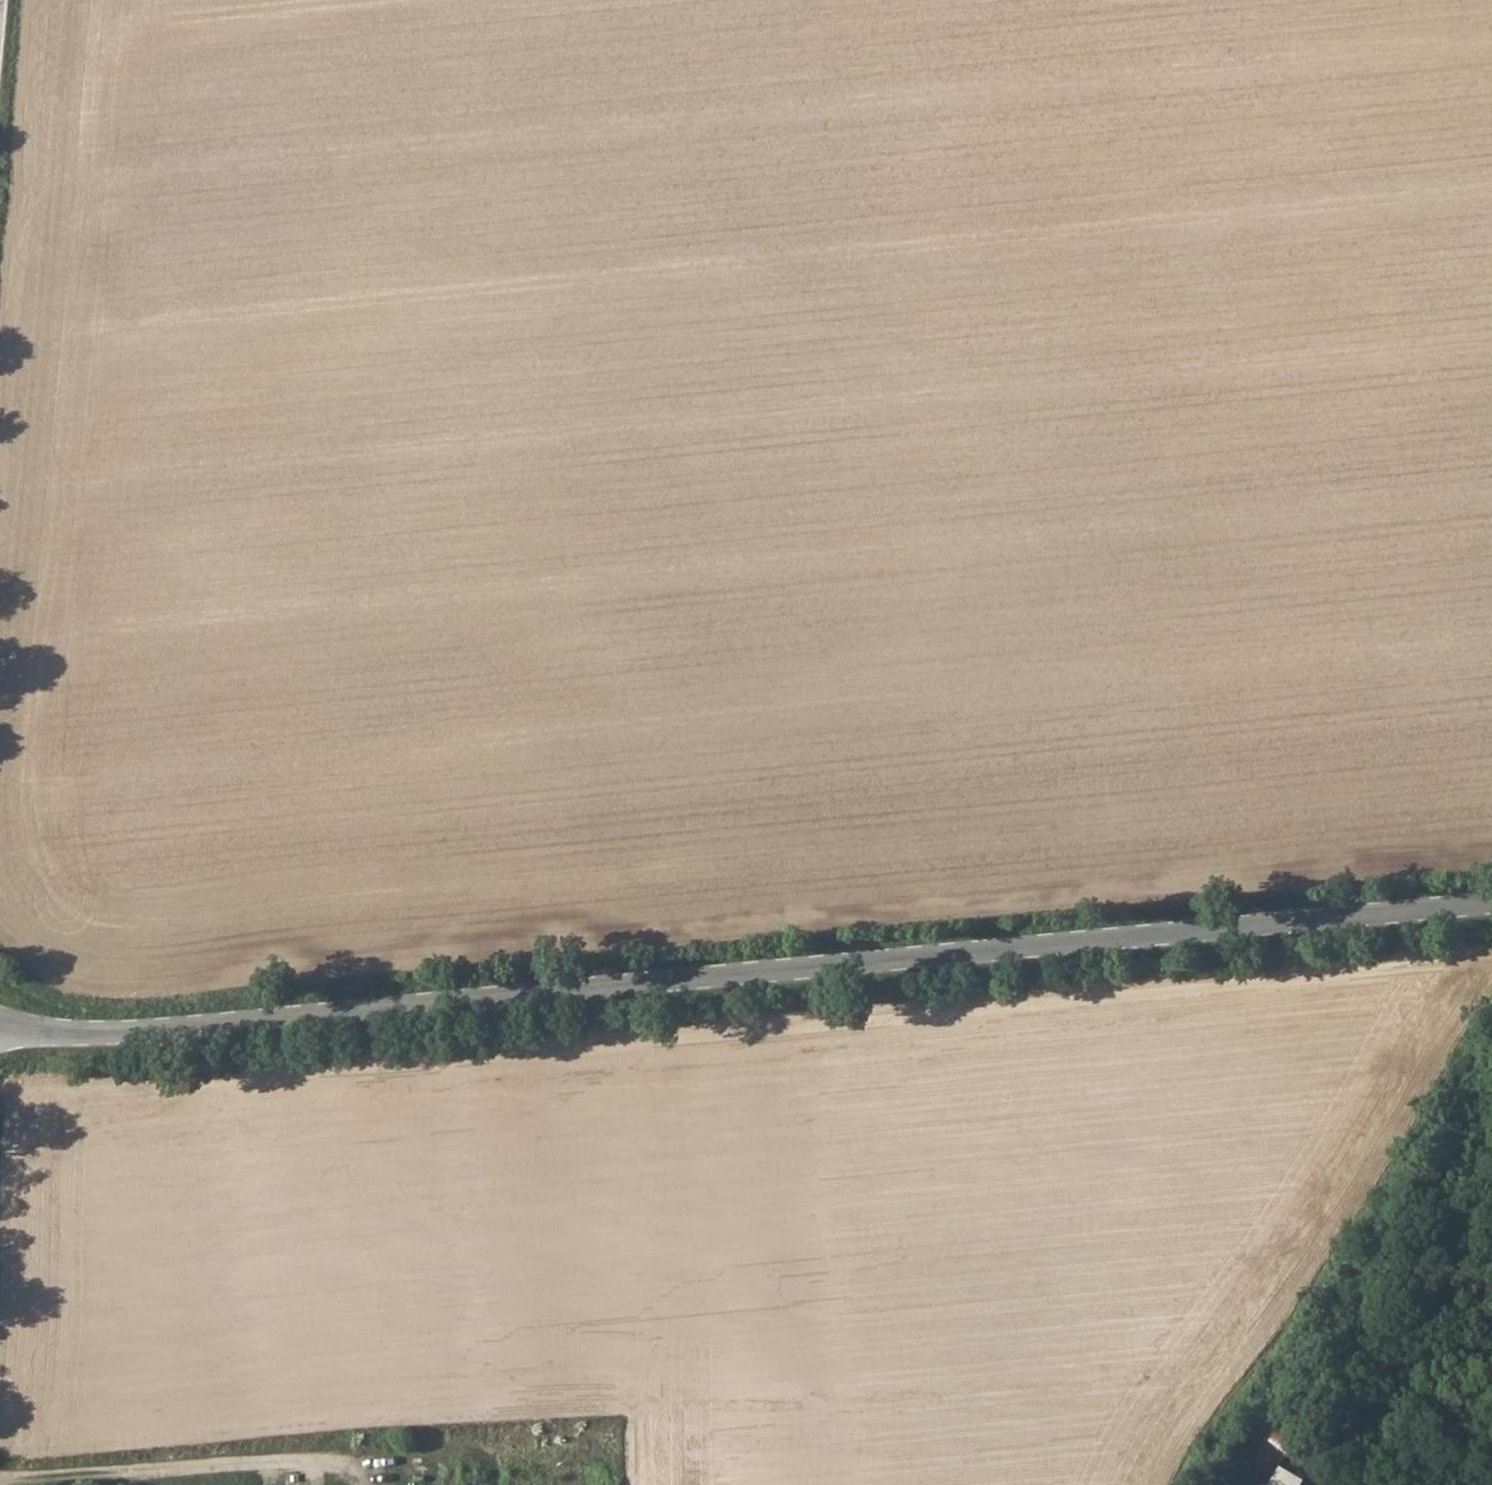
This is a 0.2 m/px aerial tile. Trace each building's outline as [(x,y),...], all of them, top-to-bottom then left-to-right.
[(1307,1477),(1279,1464),(1269,1484),(1304,1484),(1307,1477)]
